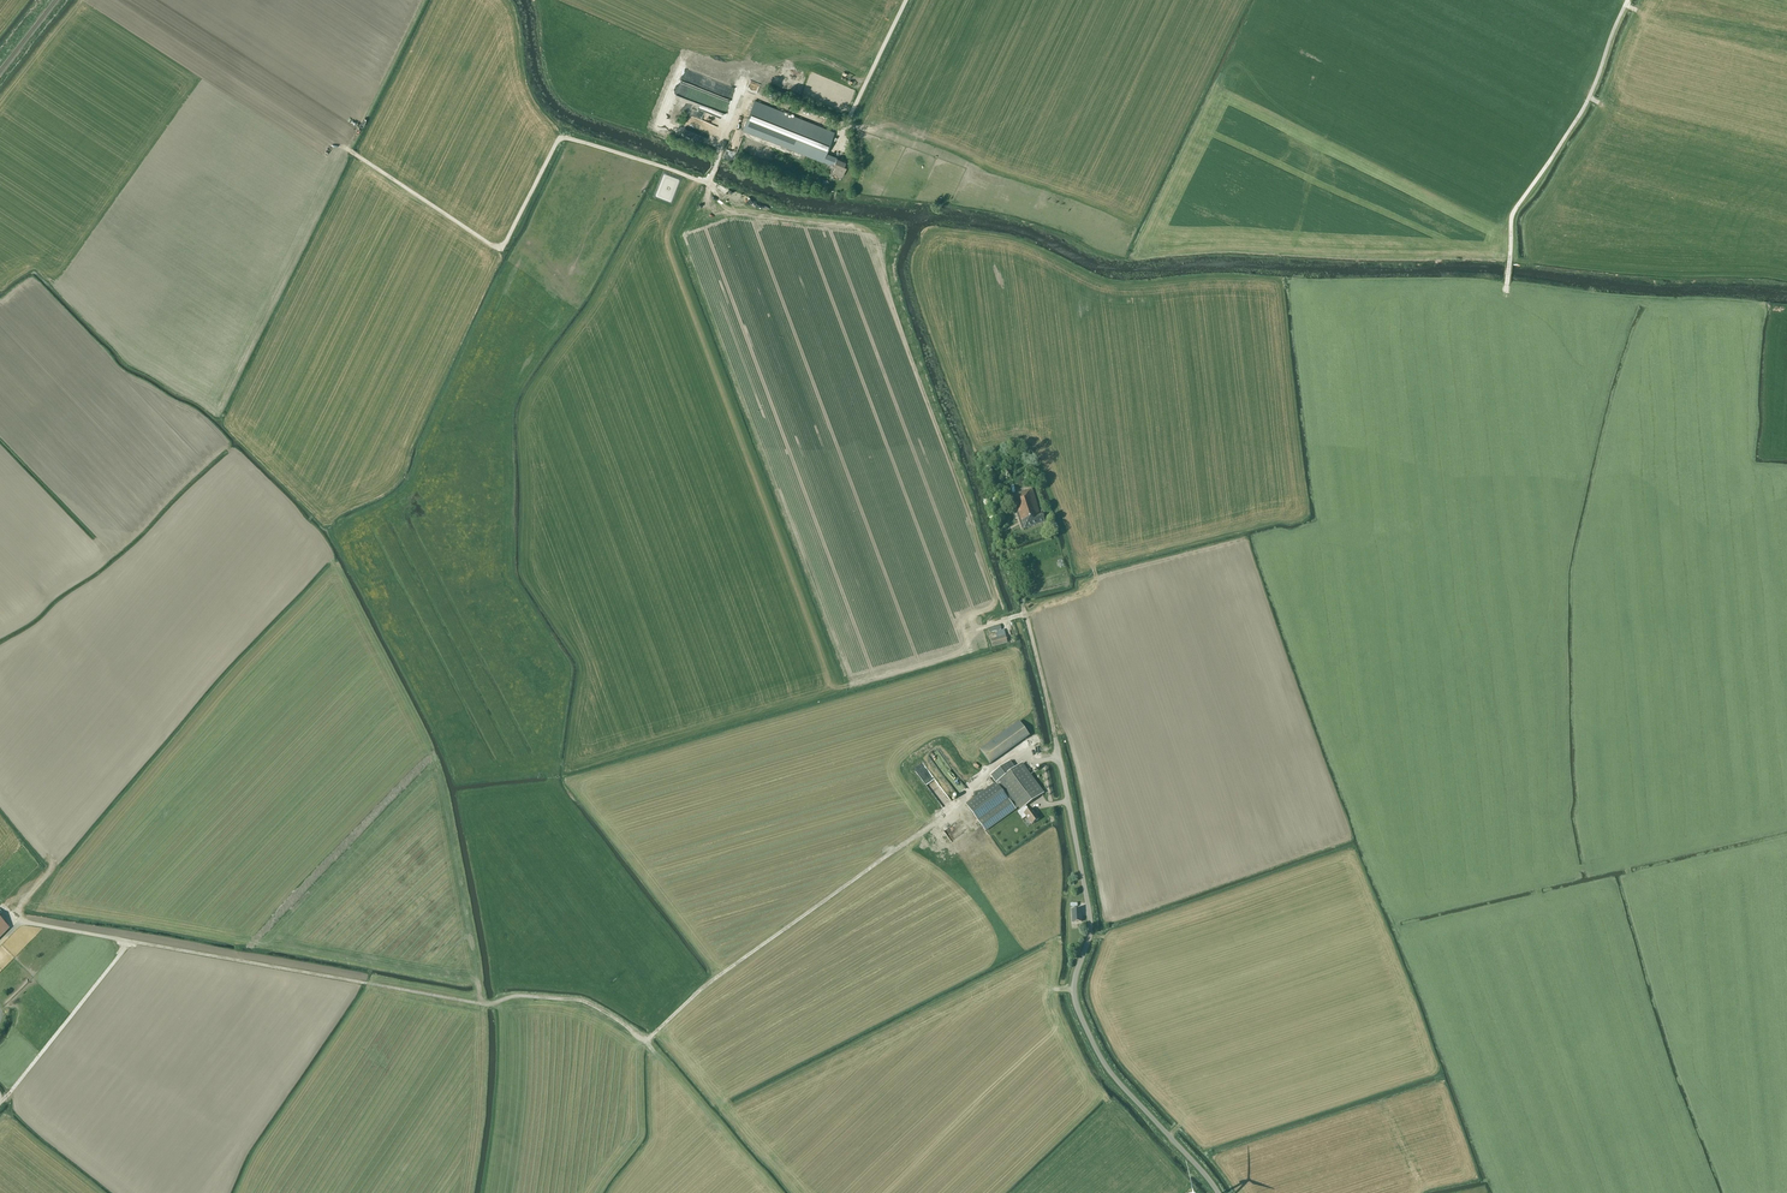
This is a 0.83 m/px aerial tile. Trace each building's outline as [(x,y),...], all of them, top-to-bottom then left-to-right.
[(842,176),(846,166),(844,165),(845,161),(825,154),(834,132),(754,100),(743,129),(830,164),(830,163),(834,164),(833,165),(835,166),(833,173),(842,176)] [(720,124),(722,118),(710,113),(708,119),(720,124)] [(1040,515),(1034,499),(1031,489),(1016,494),(1017,496),(1011,498),(1022,529),(1045,521),(1042,514),(1040,515)] [(1007,643),(1005,633),(1004,630),(996,631),(998,638),(990,640),(992,647),(1007,643)] [(1030,736),(1019,721),(980,750),(991,764),(1030,736)] [(1044,793),(1022,763),(1016,768),(1010,761),(991,775),(996,782),(966,804),(985,832),(1016,810),(1016,809),(1018,807),(1020,810),(1017,812),(1023,819),(1026,817),(1032,825),(1040,819),(1031,808),(1028,810),(1026,806),(1044,793)] [(923,857),(951,843),(947,835),(919,850),(923,857)] [(1072,923),(1082,922),(1082,909),(1071,910),(1072,923)]
